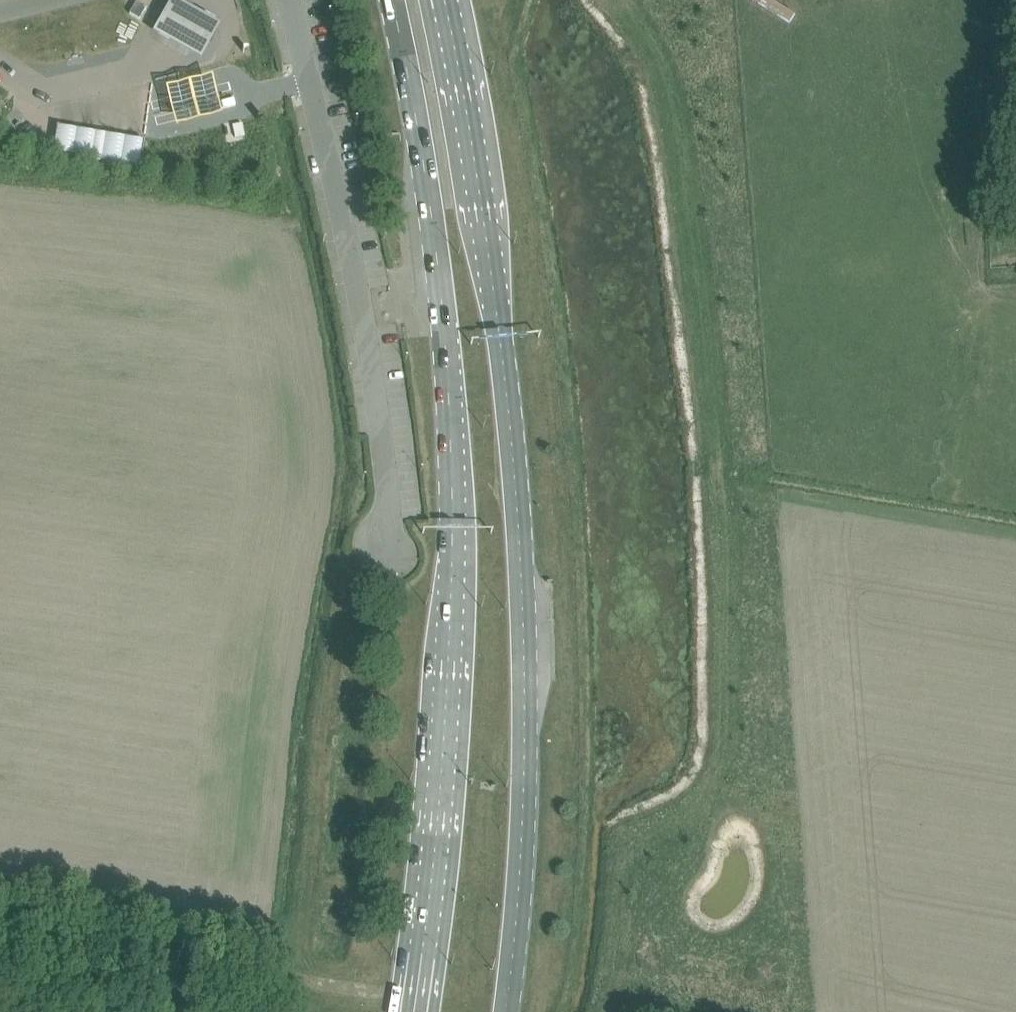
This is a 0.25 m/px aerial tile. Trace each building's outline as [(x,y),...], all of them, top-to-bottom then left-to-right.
[(137,2),(129,14),(139,20),(146,8),(137,2)] [(182,9),(172,3),(152,38),(162,44),(185,57),(201,66),(221,30),(205,21),(182,9)] [(220,79),(172,92),(175,100),(180,122),(183,132),(230,119),(228,110),(222,89),(220,79)] [(91,158),(96,133),(61,127),(56,152),(91,158)] [(105,135),(96,133),(91,158),(101,160),(105,135)] [(148,142),(105,135),(101,160),(144,167),(148,142)]
